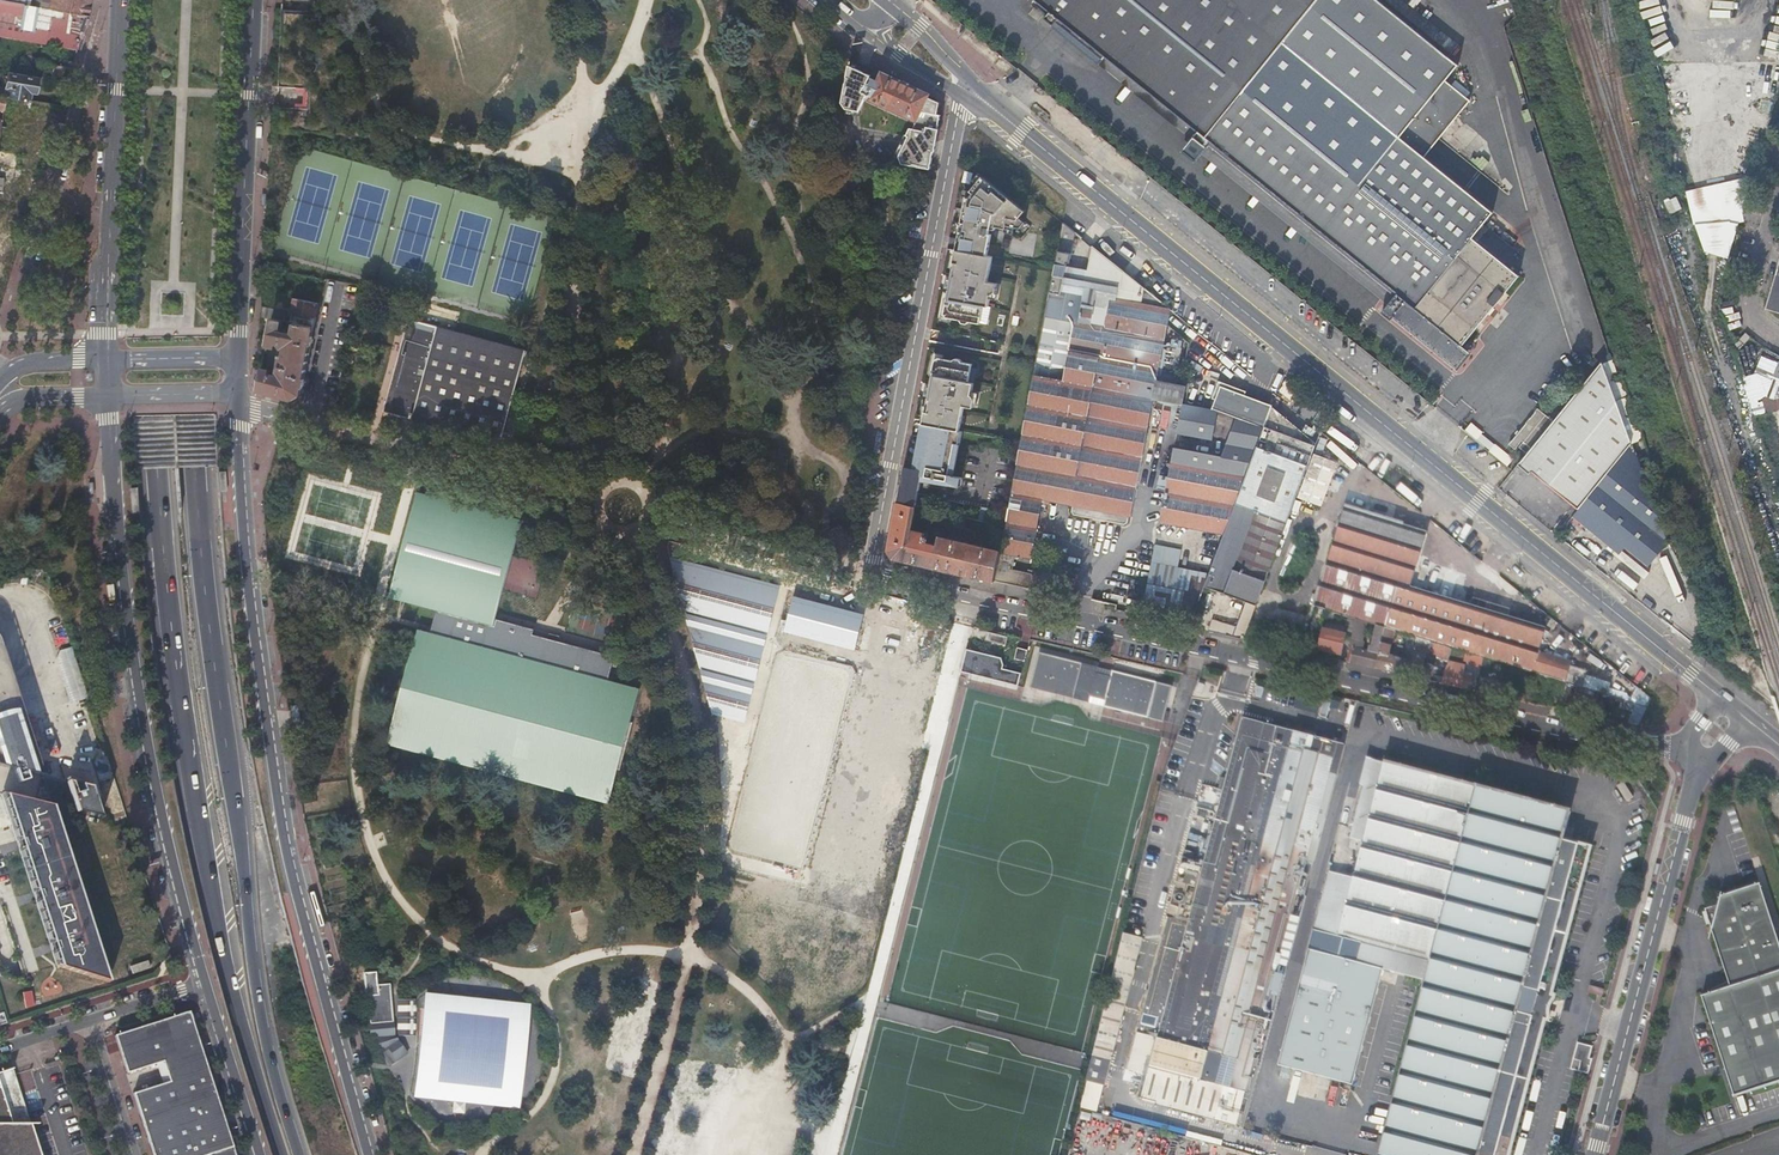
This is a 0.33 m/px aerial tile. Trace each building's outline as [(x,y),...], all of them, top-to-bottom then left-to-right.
[(88,15),(92,0),(50,0),(49,7),(49,8),(88,15)] [(1034,1),(1394,297),(1380,315),(1389,322),(1397,313),(1412,325),(1406,331),(1447,364),(1516,280),(1470,243),(1491,217),(1421,161),(1466,105),(1443,85),(1457,68),(1375,0),(1035,0),(1034,1)] [(44,6),(38,42),(78,49),(88,15),(49,8),(49,7),(44,6)] [(51,77),(68,80),(72,68),(40,62),(38,70),(52,73),(51,77)] [(869,77),(848,67),(841,105),(845,111),(859,113),(866,97),(870,98),(868,101),(916,123),(913,129),(909,129),(906,137),(908,138),(898,158),(901,165),(929,170),(933,153),(934,153),(938,130),(937,130),(939,116),(937,115),(939,104),(927,98),(928,95),(880,74),(876,82),(869,79),(869,77)] [(28,99),(30,91),(35,92),(37,78),(8,73),(7,76),(2,75),(0,76),(0,91),(5,92),(4,96),(28,99)] [(945,303),(943,313),(945,317),(959,319),(961,322),(965,323),(968,321),(978,323),(982,305),(986,306),(988,294),(990,295),(994,292),(996,283),(986,282),(991,256),(986,255),(990,234),(987,233),(988,228),(994,229),(994,226),(1004,228),(1005,225),(1019,227),(1024,221),(1018,217),(1024,210),(983,177),(978,183),(977,182),(969,191),(972,193),(969,197),(965,196),(960,222),(964,223),(963,229),(959,228),(953,262),(957,263),(956,268),(952,267),(949,280),(954,281),(952,286),(948,285),(946,298),(950,299),(949,304),(945,303)] [(1070,252),(1074,232),(1062,222),(1057,250),(1070,252)] [(1002,238),(1001,247),(1006,248),(1009,246),(1010,239),(1002,238)] [(1162,343),(1169,309),(1091,246),(1087,269),(1065,265),(1066,262),(1068,263),(1070,252),(1057,250),(1004,526),(1003,534),(1000,551),(1001,551),(996,579),(1034,588),(1033,590),(1051,594),(1052,590),(1059,591),(1061,580),(1054,579),(1055,575),(1034,570),(1033,574),(1011,570),(1013,559),(1026,561),(1027,557),(1029,558),(1041,499),(1072,505),(1072,510),(1075,513),(1122,523),(1126,521),(1127,515),(1129,515),(1153,396),(1181,401),(1184,383),(1175,382),(1177,370),(1158,366),(1159,358),(1167,359),(1170,345),(1162,343)] [(1766,309),(1778,313),(1778,265),(1766,309)] [(5,308),(3,298),(13,297),(10,279),(0,281),(0,309),(5,308)] [(313,326),(318,303),(297,298),(295,298),(292,310),(294,310),(294,313),(288,312),(286,320),(297,322),(313,326)] [(288,312),(261,306),(260,315),(272,317),(283,320),(286,320),(288,312)] [(299,394),(313,326),(297,322),(295,329),(290,328),(289,330),(285,329),(286,327),(281,326),(283,320),(272,317),(272,319),(267,344),(276,346),(277,343),(281,344),(284,348),(279,371),(274,373),(271,373),(272,369),(262,367),(257,389),(291,398),(299,394)] [(385,412),(499,442),(524,351),(430,326),(408,320),(385,412)] [(1755,416),(1778,409),(1778,360),(1762,355),(1756,373),(1744,377),(1755,416)] [(904,465),(898,501),(915,505),(920,480),(921,478),(933,480),(934,477),(951,480),(952,475),(952,474),(957,443),(958,443),(960,430),(958,430),(963,405),(972,406),(974,398),(971,394),(970,394),(972,382),(967,381),(970,367),(971,363),(960,361),(958,358),(954,358),(951,360),(937,357),(934,359),(932,369),(936,370),(935,375),(931,375),(929,387),(933,388),(932,393),(928,393),(925,405),(929,406),(928,411),(924,410),(922,423),(921,423),(913,467),(904,465)] [(1520,463),(1578,509),(1631,443),(1602,362),(1520,463)] [(967,381),(972,382),(975,368),(970,367),(967,381)] [(1220,455),(1173,446),(1169,461),(1166,477),(1158,475),(1156,488),(1164,490),(1158,521),(1224,533),(1256,445),(1263,426),(1271,406),(1243,395),(1245,392),(1217,382),(1211,399),(1214,400),(1210,410),(1185,403),(1184,406),(1180,406),(1175,432),(1211,439),(1217,410),(1235,416),(1220,455)] [(1317,440),(1271,406),(1263,426),(1256,445),(1308,465),(1317,440)] [(1648,565),(1668,542),(1632,445),(1631,443),(1578,509),(1648,565)] [(1256,445),(1224,533),(1208,573),(1204,586),(1246,602),(1236,627),(1214,619),(1209,630),(1244,638),(1308,465),(1256,445)] [(1298,497),(1322,506),(1339,461),(1315,452),(1298,497)] [(921,478),(920,480),(959,485),(961,476),(952,475),(951,480),(934,477),(933,480),(921,478)] [(133,491),(131,491),(132,516),(140,515),(139,513),(138,491),(133,491)] [(441,631),(440,637),(427,633),(397,747),(619,805),(649,691),(619,683),(625,660),(568,645),(569,639),(558,636),(557,642),(550,640),(542,638),(544,632),(505,621),(531,525),(426,497),(398,600),(446,613),(441,631)] [(915,505),(898,501),(889,550),(894,557),(994,580),(1000,551),(940,537),(938,544),(928,541),(930,534),(911,529),(915,505)] [(977,519),(990,523),(992,515),(1000,517),(1001,510),(979,505),(977,519)] [(1532,671),(1537,657),(1545,629),(1408,586),(1425,532),(1402,525),(1402,523),(1345,505),(1314,605),(1532,671)] [(1003,534),(1004,526),(990,523),(988,530),(1003,534)] [(1180,549),(1154,544),(1150,561),(1142,603),(1193,614),(1204,586),(1208,573),(1176,566),(1180,549)] [(670,557),(713,714),(744,721),(780,586),(670,557)] [(1505,581),(1498,575),(1494,580),(1501,586),(1505,581)] [(862,614),(793,597),(784,633),(854,650),(862,614)] [(1140,614),(1189,626),(1193,614),(1142,603),(1140,614)] [(1327,610),(1325,617),(1333,619),(1335,613),(1327,610)] [(1353,626),(1355,619),(1347,616),(1345,624),(1353,626)] [(1350,638),(1355,639),(1361,640),(1366,622),(1355,619),(1353,626),(1350,638)] [(1381,642),(1384,628),(1378,626),(1374,640),(1381,642)] [(1375,668),(1406,675),(1410,662),(1387,656),(1390,644),(1388,644),(1392,630),(1384,628),(1381,642),(1378,653),(1375,668)] [(1322,629),(1321,636),(1317,651),(1340,656),(1345,635),(1322,629)] [(988,632),(986,642),(1007,645),(1009,635),(988,632)] [(1309,633),(1304,652),(1317,655),(1317,651),(1321,636),(1309,633)] [(1406,646),(1413,648),(1416,637),(1410,635),(1406,646)] [(1430,653),(1449,659),(1453,648),(1433,642),(1430,653)] [(9,769),(9,764),(9,763),(9,762),(10,761),(10,760),(11,759),(12,759),(13,758),(14,758),(15,758),(16,758),(17,758),(18,758),(19,758),(19,759),(20,760),(21,760),(25,773),(42,777),(0,647),(0,646),(0,767),(9,769)] [(1026,650),(1016,647),(1013,659),(1023,662),(1026,650)] [(1350,662),(1375,668),(1378,653),(1353,647),(1353,648),(1350,662)] [(968,648),(961,675),(1018,690),(1023,673),(1003,668),(1006,658),(968,648)] [(1406,675),(1429,680),(1433,666),(1425,664),(1427,655),(1423,654),(1424,650),(1413,648),(1410,662),(1406,675)] [(87,697),(73,651),(60,655),(58,660),(71,702),(87,697)] [(1095,674),(1097,667),(1038,653),(1029,688),(1088,703),(1090,697),(1104,700),(1102,707),(1163,722),(1172,686),(1111,671),(1110,677),(1095,674)] [(1487,676),(1491,660),(1476,655),(1473,665),(1481,667),(1479,674),(1487,676)] [(1576,685),(1580,687),(1584,672),(1537,657),(1532,671),(1532,672),(1555,679),(1566,682),(1576,685)] [(1440,682),(1470,689),(1473,676),(1457,672),(1458,666),(1453,664),(1451,670),(1445,669),(1440,682)] [(1617,670),(1610,664),(1606,669),(1613,675),(1617,670)] [(1512,666),(1509,680),(1519,682),(1523,669),(1512,666)] [(1111,671),(1097,667),(1095,674),(1110,677),(1111,671)] [(1199,693),(1220,693),(1221,671),(1199,671),(1199,693)] [(1562,699),(1566,682),(1555,679),(1551,696),(1562,699)] [(1575,689),(1576,685),(1566,682),(1562,699),(1561,702),(1589,708),(1592,694),(1586,693),(1586,691),(1575,689)] [(1505,697),(1534,703),(1537,690),(1508,683),(1505,697)] [(1266,698),(1268,687),(1258,686),(1257,696),(1266,698)] [(1104,700),(1090,697),(1088,703),(1102,707),(1104,700)] [(294,705),(297,723),(301,723),(304,722),(302,704),(294,705)] [(1638,724),(1646,706),(1637,704),(1628,722),(1638,724)] [(1159,1037),(1151,1066),(1246,1090),(1337,745),(1337,743),(1242,717),(1185,938),(1159,1037)] [(922,772),(925,753),(910,751),(907,770),(922,772)] [(1379,1154),(1509,1154),(1546,1019),(1549,1020),(1550,1006),(1555,994),(1552,993),(1591,847),(1563,840),(1570,811),(1367,756),(1359,784),(1364,786),(1350,838),(1363,842),(1353,877),(1331,871),(1315,930),(1281,1062),(1339,1078),(1375,945),(1431,960),(1390,1116),(1387,1126),(1379,1154)] [(1,796),(56,966),(109,983),(53,808),(34,803),(40,778),(42,779),(43,777),(42,777),(25,773),(21,760),(20,760),(19,759),(19,758),(18,758),(17,758),(16,758),(15,758),(14,758),(13,758),(12,759),(11,759),(10,760),(10,761),(9,762),(9,763),(9,764),(9,769),(0,767),(0,795),(1,796)] [(65,779),(66,783),(91,788),(89,784),(65,779)] [(1634,797),(1624,782),(1618,786),(1627,801),(1634,797)] [(91,788),(66,783),(76,813),(101,819),(91,788)] [(1201,862),(1183,857),(1177,881),(1194,886),(1201,862)] [(1764,886),(1721,899),(1719,905),(1705,910),(1729,987),(1701,997),(1733,1098),(1778,1083),(1778,933),(1764,886)] [(1144,1033),(1159,1037),(1185,938),(1170,935),(1144,1033)] [(1139,941),(1120,936),(1090,1058),(1107,1063),(1139,941)] [(134,974),(151,968),(149,961),(131,966),(134,974)] [(389,985),(376,986),(377,995),(367,996),(370,1038),(373,1038),(383,1052),(381,1054),(389,1066),(407,1054),(394,1035),(389,985)] [(1603,989),(1589,985),(1588,992),(1601,996),(1603,989)] [(23,993),(25,1008),(34,1007),(32,991),(23,993)] [(426,995),(415,1098),(516,1109),(528,1006),(426,995)] [(191,1020),(190,1018),(188,1017),(186,1017),(184,1018),(182,1020),(180,1019),(175,1018),(171,1018),(167,1019),(114,1036),(127,1074),(163,1062),(169,1082),(133,1094),(153,1154),(208,1154),(232,1147),(191,1020)] [(1136,1062),(1151,1066),(1159,1037),(1144,1033),(1136,1062)] [(1588,1074),(1592,1059),(1590,1058),(1592,1047),(1579,1043),(1575,1060),(1581,1061),(1579,1071),(1588,1074)] [(1157,1105),(1237,1126),(1246,1090),(1151,1066),(1142,1098),(1158,1102),(1157,1105)] [(0,1072),(0,1102),(4,1100),(12,1124),(31,1124),(15,1076),(15,1074),(13,1068),(0,1072)] [(31,1124),(12,1124),(4,1100),(0,1102),(0,1154),(41,1154),(31,1124)] [(1163,1134),(1158,1151),(1167,1153),(1171,1136),(1163,1134)]
